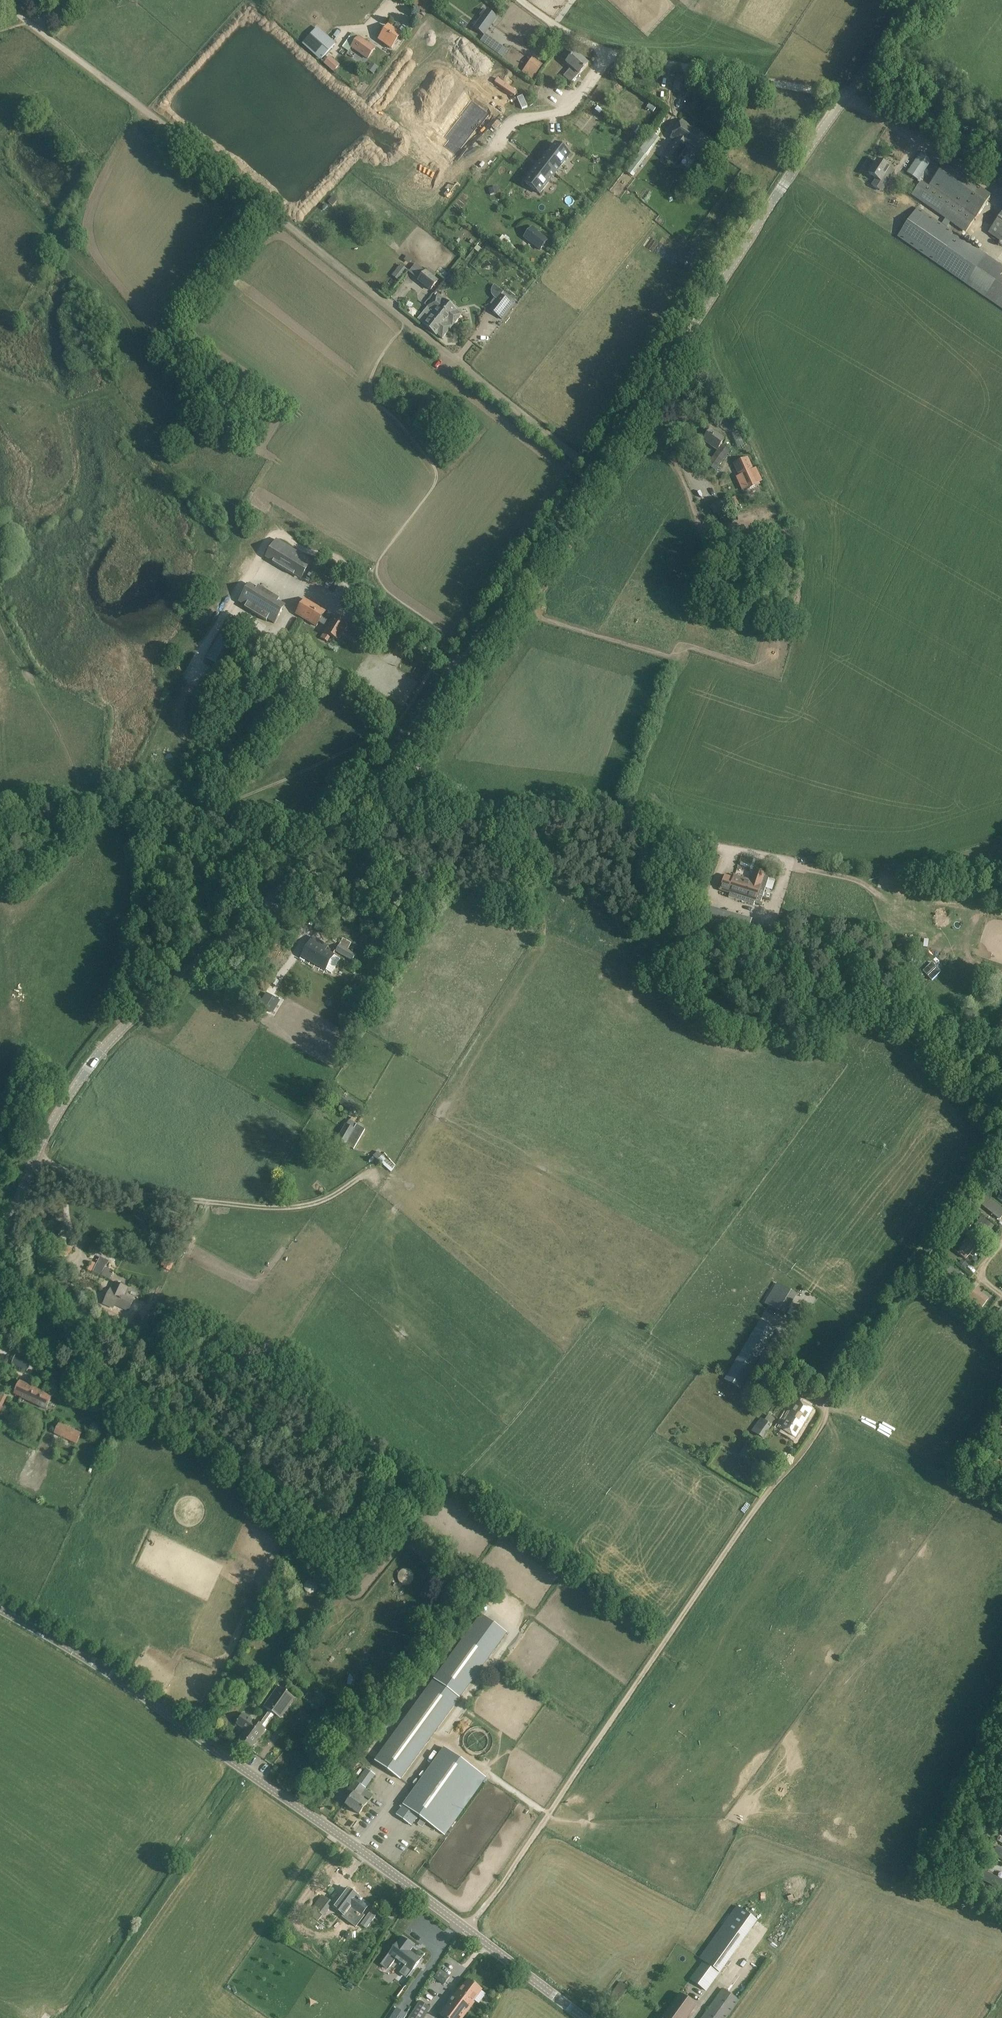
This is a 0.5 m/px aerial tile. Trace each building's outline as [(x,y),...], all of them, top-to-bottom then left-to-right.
[(425,13),(432,2),(429,0),(420,0),(415,6),(425,13)] [(487,11),(474,29),(484,36),(497,18),(487,11)] [(317,27),(302,43),(320,60),(335,44),(317,27)] [(394,47),(401,36),(389,27),(379,40),(386,45),(388,42),(394,47)] [(359,38),(351,49),(367,60),(368,61),(375,49),(359,38)] [(485,38),(481,43),(503,59),(507,54),(485,38)] [(589,65),(576,53),(566,63),(572,68),(564,76),(571,83),(579,75),(589,65)] [(330,57),(324,63),(334,71),(339,65),(330,57)] [(371,63),(367,70),(374,75),(379,69),(371,63)] [(526,68),(522,73),(532,81),(536,76),(526,68)] [(681,92),(684,77),(676,76),(673,91),(681,92)] [(497,78),(494,82),(513,96),(516,92),(497,78)] [(472,99),(461,113),(462,114),(463,114),(478,126),(489,112),(472,99)] [(381,124),(391,125),(392,114),(382,113),(381,124)] [(449,139),(445,145),(455,152),(472,130),(474,131),(478,126),(463,114),(462,114),(445,136),(449,139)] [(675,165),(686,148),(702,159),(713,142),(682,121),(671,138),(675,141),(664,158),(675,165)] [(638,128),(633,124),(629,129),(634,133),(638,128)] [(377,148),(379,135),(368,133),(366,146),(377,148)] [(647,157),(661,139),(652,133),(639,151),(641,152),(625,171),(632,177),(647,157)] [(523,182),(539,195),(571,155),(554,142),(523,182)] [(921,154),(915,164),(908,175),(918,182),(924,173),(927,175),(929,172),(926,170),(932,161),(921,154)] [(877,161),(869,174),(875,178),(871,186),(882,193),(895,172),(894,172),(877,161)] [(929,187),(921,182),(911,196),(965,233),(976,218),(991,196),(944,164),(929,187)] [(612,190),(620,196),(628,183),(627,183),(631,176),(624,172),(612,190)] [(898,238),(967,285),(984,298),(1001,310),(1001,278),(999,276),(1001,272),(1001,266),(918,208),(898,238)] [(988,233),(1001,243),(1001,213),(988,233)] [(529,226),(532,217),(522,214),(519,223),(529,226)] [(533,227),(524,238),(540,250),(548,239),(533,227)] [(507,247),(510,244),(510,243),(503,236),(499,241),(507,247)] [(482,250),(477,246),(472,252),(477,256),(482,250)] [(408,271),(400,264),(392,275),(399,282),(408,271)] [(425,271),(417,280),(431,290),(438,281),(434,277),(436,274),(429,268),(426,271),(425,270),(425,271)] [(450,275),(446,280),(450,284),(455,279),(450,275)] [(490,310),(503,320),(516,303),(501,291),(492,303),(494,305),(490,310)] [(428,307),(434,312),(453,327),(463,315),(438,295),(428,307)] [(453,327),(434,312),(423,325),(437,336),(438,335),(443,339),(453,327)] [(722,445),(725,440),(711,430),(703,440),(718,451),(722,445)] [(722,445),(718,451),(708,465),(716,470),(730,451),(722,445)] [(746,491),(759,485),(746,458),(734,463),(742,481),(739,482),(743,490),(746,489),(746,491)] [(720,513),(734,507),(731,499),(717,505),(720,513)] [(273,563),(282,569),(294,576),(295,574),(302,578),(312,561),(277,540),(267,557),(274,561),(273,563)] [(258,587),(256,590),(249,586),(239,603),(246,607),(245,609),(266,622),(267,620),(275,624),(284,607),(278,603),(280,600),(258,587)] [(296,615),(317,627),(320,623),(329,628),(326,633),(324,632),(321,638),(328,642),(331,637),(339,642),(349,626),(335,617),(332,623),(323,617),(326,612),(306,600),(296,615)] [(221,636),(204,657),(214,665),(231,644),(221,636)] [(765,875),(755,871),(751,882),(734,877),(734,879),(725,876),(721,890),(730,893),(728,898),(753,906),(755,902),(756,902),(756,901),(761,903),(769,879),(764,877),(765,875)] [(698,928),(747,942),(752,921),(704,907),(698,928)] [(361,930),(374,927),(373,918),(359,920),(361,930)] [(332,974),(341,958),(344,953),(337,949),(332,957),(319,950),(322,944),(313,939),(303,957),(326,970),(332,974)] [(930,944),(927,950),(938,955),(941,949),(930,944)] [(943,952),(937,963),(943,967),(949,956),(943,952)] [(267,993),(259,1006),(273,1014),(280,1002),(267,993)] [(337,1141),(346,1146),(346,1145),(354,1150),(365,1130),(358,1126),(358,1125),(350,1121),(337,1141)] [(979,1203),(999,1220),(1001,1217),(1001,1210),(985,1196),(979,1203)] [(169,1227),(176,1231),(182,1222),(175,1218),(169,1227)] [(984,1219),(973,1234),(982,1240),(993,1226),(984,1219)] [(969,1239),(958,1253),(966,1260),(977,1245),(969,1239)] [(101,1257),(96,1267),(93,1273),(110,1280),(115,1272),(105,1268),(106,1266),(108,1266),(110,1261),(101,1257)] [(173,1265),(163,1260),(161,1265),(171,1269),(173,1265)] [(951,1268),(945,1277),(958,1286),(965,1277),(951,1268)] [(129,1312),(134,1300),(124,1295),(127,1289),(116,1283),(113,1290),(111,1289),(104,1304),(114,1309),(115,1305),(129,1312)] [(777,1284),(765,1304),(785,1317),(798,1297),(777,1284)] [(975,1290),(967,1302),(981,1310),(989,1299),(975,1290)] [(103,1307),(95,1304),(91,1313),(98,1316),(103,1307)] [(745,1381),(776,1330),(760,1321),(730,1373),(745,1381)] [(17,1353),(12,1365),(27,1372),(32,1362),(32,1360),(24,1356),(17,1353)] [(39,1406),(45,1393),(20,1381),(14,1395),(39,1406)] [(796,1439),(814,1410),(798,1400),(790,1413),(788,1413),(778,1429),(796,1439)] [(772,1426),(761,1418),(751,1432),(763,1440),(772,1426)] [(76,1444),(81,1434),(59,1424),(54,1434),(76,1444)] [(746,1445),(738,1457),(747,1464),(755,1452),(746,1445)] [(1001,1476),(1001,1475),(1001,1466),(991,1460),(987,1468),(1001,1476)] [(412,1572),(411,1571),(410,1570),(409,1570),(408,1570),(407,1569),(405,1569),(404,1570),(403,1570),(402,1570),(401,1571),(400,1572),(400,1573),(399,1573),(398,1574),(398,1576),(398,1577),(398,1578),(398,1579),(398,1580),(399,1581),(399,1582),(400,1583),(401,1584),(402,1584),(403,1585),(404,1585),(405,1585),(406,1585),(407,1585),(408,1585),(409,1585),(410,1584),(411,1584),(412,1583),(413,1582),(413,1581),(414,1580),(414,1579),(414,1578),(414,1577),(414,1576),(413,1575),(413,1574),(412,1573),(412,1572)] [(304,1587),(304,1588),(305,1589),(305,1590),(306,1591),(306,1592),(307,1592),(308,1593),(309,1593),(310,1593),(311,1593),(312,1593),(313,1593),(314,1593),(315,1592),(315,1591),(316,1591),(316,1590),(317,1589),(317,1588),(317,1587),(317,1586),(317,1585),(317,1584),(316,1583),(315,1582),(314,1581),(313,1581),(312,1580),(311,1580),(310,1580),(309,1580),(308,1581),(307,1581),(306,1582),(306,1583),(305,1583),(305,1584),(304,1585),(304,1586),(304,1587)] [(477,1619),(373,1766),(400,1784),(503,1637),(477,1619)] [(298,1635),(304,1639),(309,1632),(304,1627),(298,1635)] [(259,1725),(244,1714),(237,1725),(247,1731),(239,1742),(250,1750),(265,1729),(274,1715),(281,1720),(295,1699),(277,1687),(263,1707),(269,1711),(259,1725)] [(491,1743),(491,1740),(490,1738),(489,1735),(487,1733),(485,1731),(482,1730),(478,1729),(475,1729),(473,1730),(471,1731),(468,1733),(466,1735),(464,1738),(463,1742),(463,1746),(464,1748),(465,1751),(467,1753),(469,1754),(471,1756),(474,1757),(476,1757),(479,1757),(482,1756),(485,1755),(487,1753),(489,1751),(490,1749),(491,1746),(491,1743)] [(487,1778),(444,1748),(403,1805),(402,1804),(400,1807),(402,1808),(396,1816),(412,1827),(419,1817),(446,1836),(487,1778)] [(346,1805),(360,1815),(368,1804),(359,1798),(375,1776),(366,1769),(357,1783),(354,1781),(347,1790),(354,1795),(346,1805)] [(332,1781),(327,1777),(321,1786),(326,1790),(332,1781)] [(997,1847),(992,1855),(1001,1860),(1001,1850),(997,1847)] [(983,1872),(980,1879),(1000,1890),(1001,1885),(1001,1882),(983,1872)] [(355,1894),(348,1889),(334,1908),(345,1916),(351,1908),(362,1915),(368,1906),(354,1896),(355,1894)] [(327,1927),(330,1923),(322,1916),(322,1915),(324,1916),(334,1902),(322,1895),(313,1909),(317,1912),(313,1917),(318,1921),(327,1927)] [(757,1921),(741,1910),(738,1908),(701,1959),(704,1961),(691,1980),(707,1991),(757,1921)] [(372,1911),(361,1927),(367,1931),(378,1916),(372,1911)] [(396,1960),(405,1966),(400,1972),(407,1978),(421,1960),(410,1952),(414,1947),(402,1938),(397,1944),(396,1944),(389,1954),(381,1964),(388,1970),(396,1960)] [(440,1970),(435,1978),(444,1985),(450,1978),(440,1970)] [(482,1990),(468,1980),(459,1992),(458,1990),(440,2015),(445,2017),(463,2017),(474,2003),(473,2002),(482,1990)] [(617,2002),(629,1986),(621,1981),(609,1997),(617,2002)] [(740,2001),(723,1989),(702,2017),(728,2017),(740,2001)] [(680,1995),(664,2017),(687,2017),(696,2006),(680,1995)] [(420,2001),(409,2017),(423,2017),(430,2007),(420,2001)] [(391,2017),(405,2017),(407,2015),(397,2008),(391,2017)]
